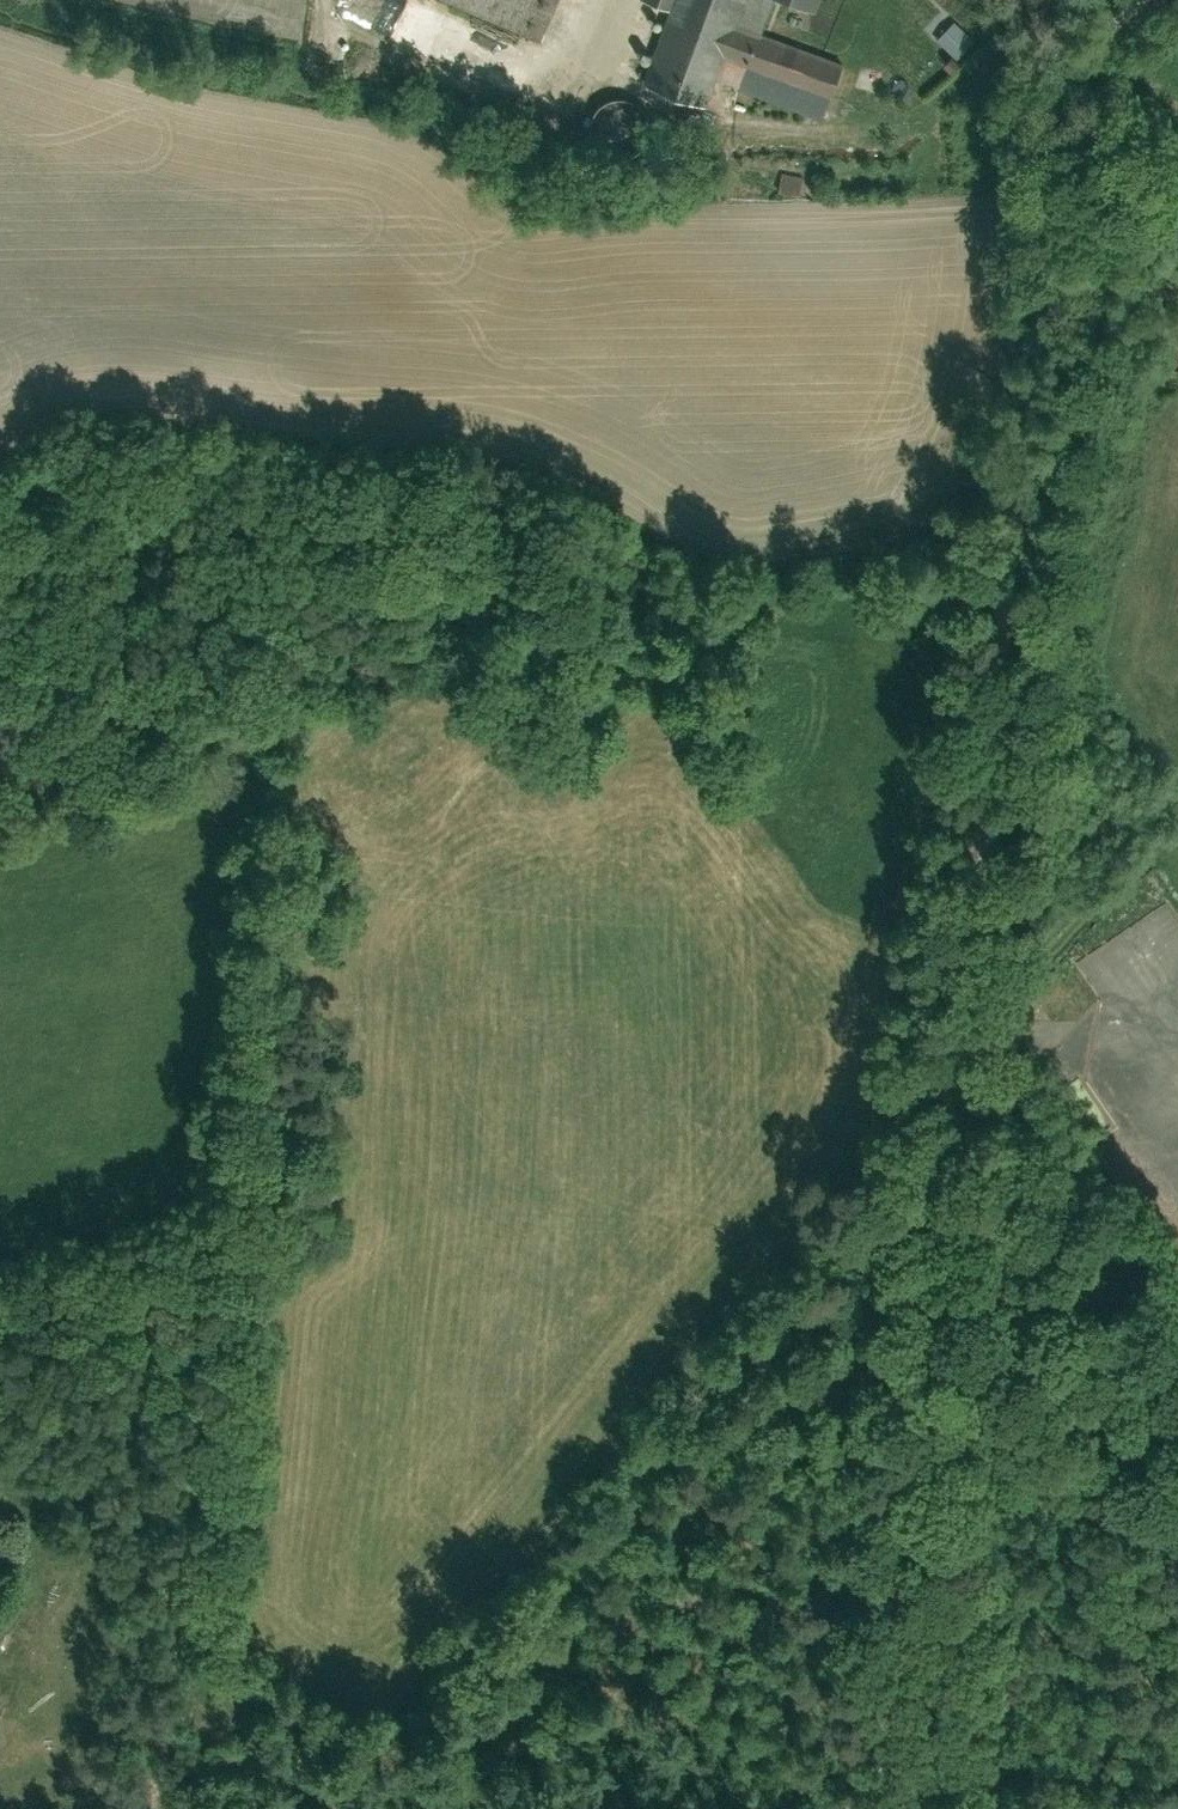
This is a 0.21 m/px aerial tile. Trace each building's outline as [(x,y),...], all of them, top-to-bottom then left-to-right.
[(538,37),(553,0),(444,0),(538,37)] [(648,68),(704,88),(718,48),(747,58),(739,80),(816,107),(832,62),(760,37),(773,0),(672,0),(648,68)] [(641,128),(642,121),(641,113),(638,107),(632,102),(626,99),(619,97),(612,99),(605,102),(600,107),(597,113),(596,121),(597,128),(600,134),(605,139),(612,143),(619,144),(626,143),(632,139),(638,134),(641,128)] [(752,171),(754,195),(815,188),(812,164),(752,171)] [(1160,270),(1162,285),(1177,282),(1177,271),(1177,267),(1160,270)] [(1106,921),(1057,948),(1081,991),(1032,1018),(1068,1085),(1087,1075),(1076,1054),(1090,1046),(1076,1021),(1105,1005),(1094,986),(1130,967),(1106,921)]
